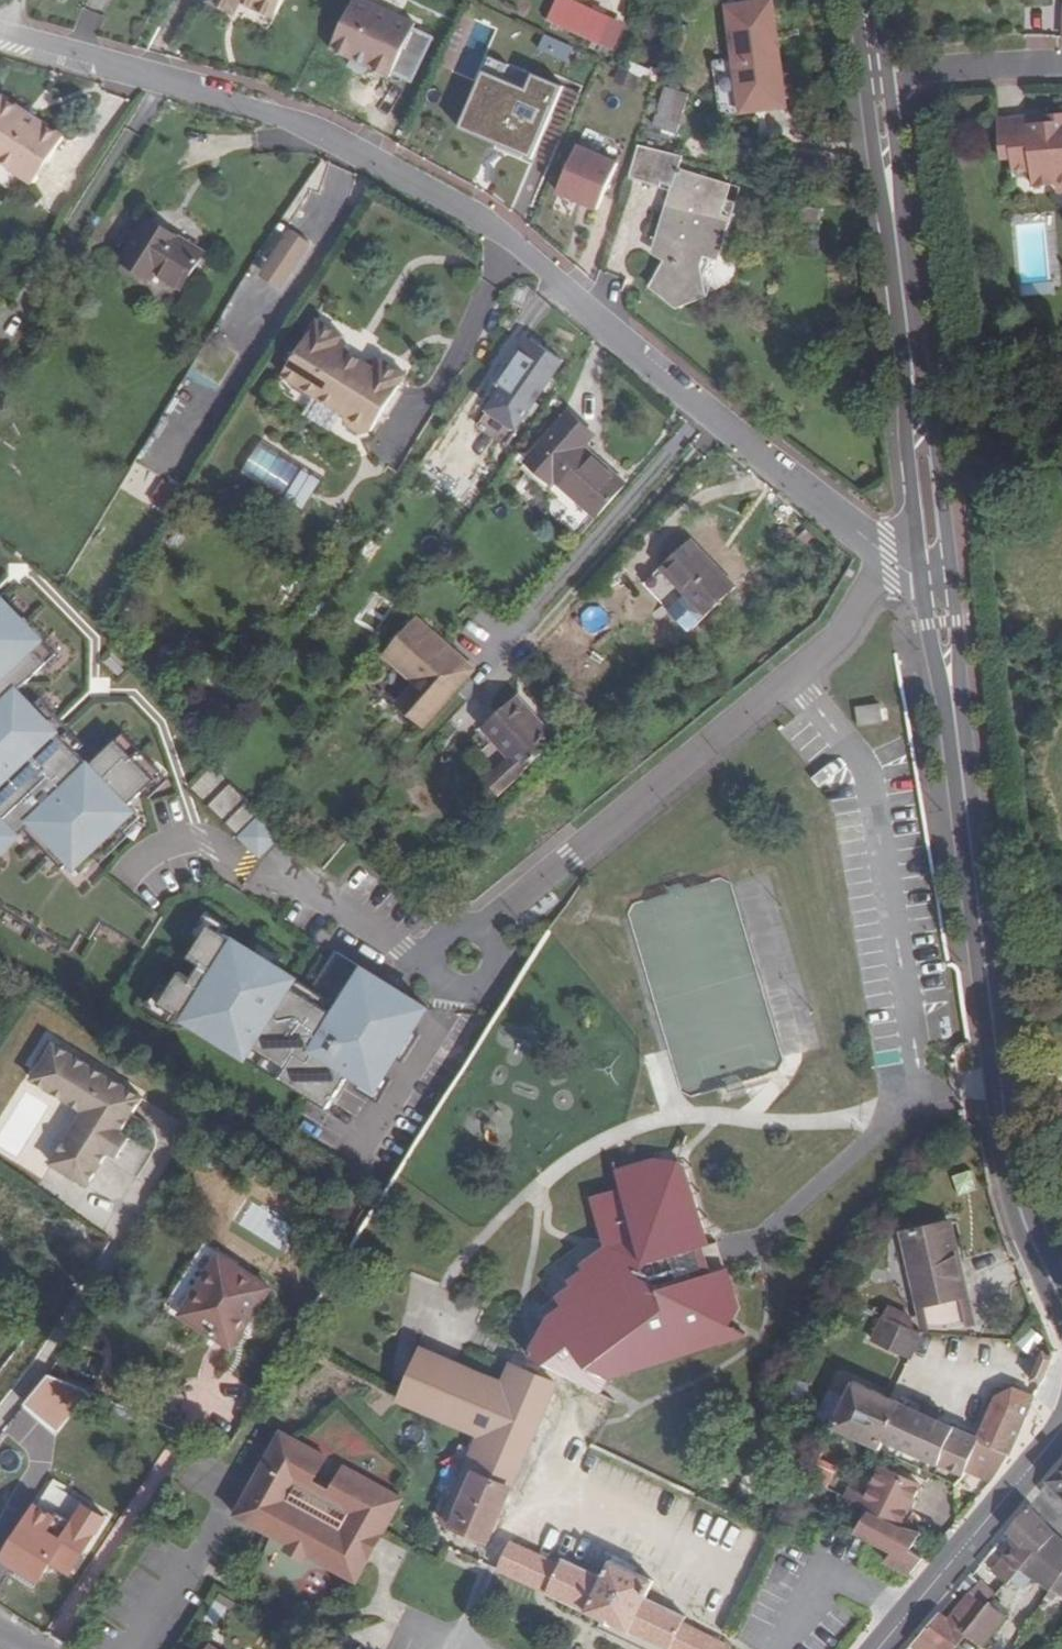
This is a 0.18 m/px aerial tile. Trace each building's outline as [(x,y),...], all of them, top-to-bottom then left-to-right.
[(204,8),(229,22),(236,9),(269,28),(285,0),(209,0),(204,8)] [(336,46),(359,56),(374,62),(396,72),(398,68),(419,77),(439,31),(421,23),(422,19),(380,0),(357,0),(336,46)] [(597,44),(610,18),(571,0),(556,0),(546,20),(597,44)] [(785,107),(770,2),(725,8),(740,113),(785,107)] [(624,24),(610,18),(597,44),(613,52),(624,24)] [(673,34),(668,51),(678,55),(683,37),(673,34)] [(476,78),(483,51),(464,46),(456,73),(476,78)] [(371,69),(374,62),(359,56),(356,62),(371,69)] [(573,86),(541,72),(535,87),(492,68),(468,125),(541,157),(573,86)] [(677,135),(688,94),(656,84),(656,86),(644,126),(677,135)] [(55,117),(0,93),(0,175),(13,181),(22,163),(24,165),(55,117)] [(59,119),(55,117),(24,165),(36,170),(59,119)] [(1049,133),(1050,141),(1032,145),(1031,137),(999,142),(1007,181),(1016,180),(1019,193),(1037,190),(1038,196),(1040,206),(1061,202),(1061,131),(1049,133)] [(1050,141),(1049,133),(1031,137),(1032,145),(1050,141)] [(553,187),(594,208),(617,164),(575,143),(553,187)] [(638,146),(628,180),(659,188),(660,185),(670,188),(651,254),(664,262),(649,289),(675,309),(704,297),(698,273),(703,258),(717,261),(731,219),(721,216),(730,185),(678,169),(681,158),(638,146)] [(1037,190),(1019,193),(1020,199),(1038,196),(1037,190)] [(124,262),(151,279),(155,273),(181,289),(202,255),(149,222),(124,262)] [(290,230),(272,259),(290,270),(308,241),(290,230)] [(318,325),(285,380),(348,419),(347,421),(348,428),(364,437),(370,436),(372,434),(373,434),(407,379),(381,364),(376,374),(363,366),(360,366),(351,361),(350,358),(337,350),(343,341),(318,325)] [(502,384),(534,406),(563,363),(541,348),(532,359),(524,353),(502,384)] [(360,366),(363,366),(350,358),(351,361),(360,366)] [(205,397),(209,381),(193,377),(188,395),(178,393),(172,417),(187,421),(194,395),(205,397)] [(534,406),(502,384),(495,395),(527,416),(534,406)] [(546,473),(597,517),(625,485),(583,448),(590,440),(565,417),(530,459),(546,473)] [(188,449),(153,433),(140,461),(174,477),(188,449)] [(162,478),(150,501),(167,510),(179,487),(162,478)] [(69,949),(81,933),(88,940),(99,923),(141,948),(150,933),(108,908),(176,780),(260,861),(285,837),(255,809),(196,749),(129,655),(24,548),(0,529),(0,907),(69,949)] [(664,576),(694,547),(688,542),(659,570),(664,576)] [(694,547),(664,576),(705,617),(734,589),(694,547)] [(470,668),(414,618),(382,654),(414,681),(397,703),(423,725),(470,668)] [(494,749),(527,716),(512,699),(477,731),(490,744),(494,749)] [(879,706),(855,709),(857,727),(881,724),(879,706)] [(505,761),(491,774),(481,784),(494,797),(552,743),(527,716),(494,749),(505,761)] [(480,763),(494,749),(490,744),(475,758),(480,763)] [(505,761),(494,749),(480,763),(491,774),(505,761)] [(179,971),(157,1005),(226,1048),(234,1036),(290,1071),(282,1082),(328,1111),(350,1076),(376,1092),(423,1016),(330,959),(309,995),(304,1003),(288,993),(294,985),(208,924),(188,957),(200,964),(191,979),(179,971)] [(309,995),(294,985),(288,993),(304,1003),(309,995)] [(43,1009),(34,1003),(28,1012),(37,1017),(43,1009)] [(99,1190),(154,1095),(45,1033),(22,1074),(86,1110),(54,1165),(99,1190)] [(234,1036),(226,1048),(282,1082),(290,1071),(234,1036)] [(720,1341),(728,1325),(738,1305),(724,1269),(703,1276),(695,1249),(709,1245),(685,1170),(669,1165),(655,1160),(655,1153),(614,1167),(621,1189),(590,1199),(607,1253),(610,1256),(604,1263),(600,1259),(585,1271),(588,1275),(572,1287),(576,1292),(561,1303),(556,1298),(541,1310),(548,1319),(530,1356),(603,1390),(610,1374),(708,1347),(709,1344),(720,1341)] [(900,1233),(907,1264),(921,1328),(947,1332),(972,1322),(949,1223),(923,1229),(900,1233)] [(219,1260),(180,1318),(228,1351),(267,1292),(219,1260)] [(912,1359),(922,1335),(883,1316),(872,1341),(912,1359)] [(747,1334),(728,1325),(720,1341),(747,1334)] [(478,1436),(441,1524),(487,1544),(555,1387),(508,1366),(499,1388),(422,1354),(401,1402),(478,1436)] [(603,1390),(530,1356),(529,1358),(602,1393),(603,1390)] [(43,1422),(71,1385),(49,1375),(28,1400),(23,1408),(43,1422)] [(884,1443),(904,1406),(894,1401),(854,1383),(832,1430),(880,1452),(884,1443)] [(56,1431),(84,1392),(71,1385),(43,1422),(56,1431)] [(978,1442),(1009,1456),(1036,1397),(1014,1387),(995,1397),(977,1439),(979,1439),(978,1442)] [(979,1439),(977,1439),(974,1437),(963,1433),(956,1430),(904,1406),(884,1443),(961,1476),(964,1471),(978,1442),(979,1439)] [(386,1539),(393,1525),(405,1503),(365,1482),(351,1482),(348,1483),(341,1487),(333,1496),(316,1487),(328,1463),(282,1440),(266,1469),(265,1473),(274,1477),(258,1509),(249,1504),(237,1524),(291,1552),(291,1558),(308,1566),(313,1563),(361,1588),(373,1565),(365,1561),(378,1536),(386,1539)] [(1009,1456),(978,1442),(964,1471),(990,1483),(1009,1456)] [(892,1523),(900,1527),(919,1487),(880,1467),(869,1498),(851,1491),(846,1501),(869,1512),(892,1523)] [(1048,1482),(1061,1498),(1061,1469),(1048,1482)] [(351,1482),(365,1482),(346,1472),(333,1496),(341,1487),(348,1483),(351,1482)] [(265,1473),(249,1504),(258,1509),(274,1477),(265,1473)] [(1048,1482),(1039,1494),(1055,1513),(1061,1507),(1061,1498),(1048,1482)] [(77,1523),(42,1500),(28,1521),(63,1543),(77,1523)] [(1061,1574),(1061,1545),(1057,1540),(1028,1509),(1006,1534),(1014,1543),(991,1572),(1006,1584),(1010,1580),(1019,1587),(1027,1576),(1048,1592),(1056,1581),(1061,1574)] [(892,1523),(869,1512),(857,1532),(893,1552),(888,1562),(912,1576),(925,1560),(906,1548),(885,1534),(892,1523)] [(67,1577),(92,1534),(77,1523),(63,1543),(28,1521),(3,1560),(37,1582),(48,1566),(67,1577)] [(916,1535),(900,1527),(892,1523),(885,1534),(906,1548),(916,1535)] [(373,1565),(386,1539),(378,1536),(365,1561),(373,1565)] [(662,1648),(731,1648),(732,1647),(682,1624),(684,1619),(644,1600),(651,1584),(608,1563),(600,1578),(561,1560),(558,1566),(513,1545),(500,1571),(499,1572),(662,1648)] [(985,1606),(988,1602),(993,1596),(974,1581),(965,1591),(968,1593),(985,1606)] [(985,1606),(968,1593),(947,1621),(937,1614),(917,1638),(933,1648),(953,1648),(965,1633),(985,1606)] [(985,1606),(965,1633),(982,1648),(1006,1617),(988,1602),(985,1606)] [(1057,1624),(1045,1640),(1059,1648),(1061,1648),(1061,1627),(1057,1624)] [(917,1638),(908,1648),(910,1648),(933,1648),(917,1638)]
